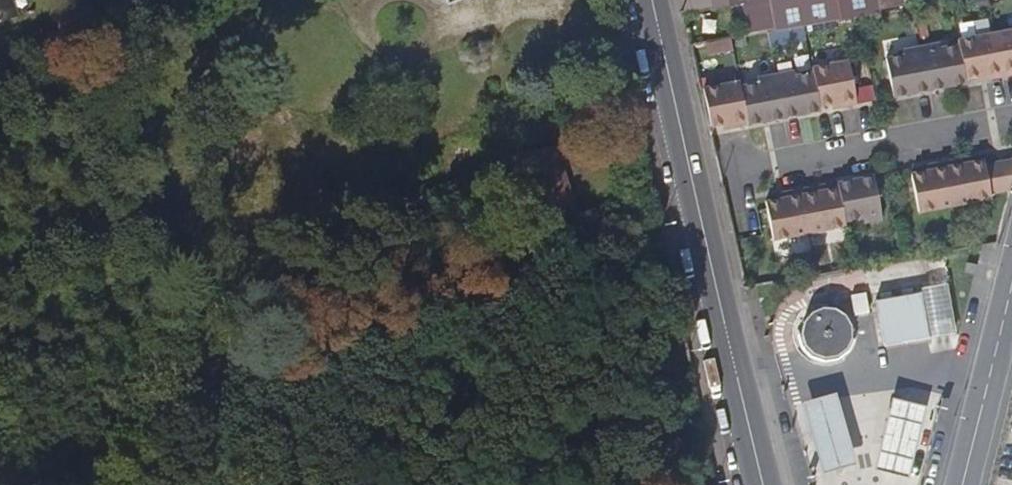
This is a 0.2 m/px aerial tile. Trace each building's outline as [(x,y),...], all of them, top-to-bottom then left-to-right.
[(18,0),(0,0),(0,25),(24,17),(18,0)] [(685,12),(744,3),(751,37),(776,32),(771,0),(682,0),(685,12)] [(880,0),(771,0),(776,32),(882,12),(880,0)] [(882,12),(907,8),(906,0),(880,0),(882,12)] [(965,83),(964,78),(985,74),(992,73),(993,77),(1011,73),(1011,29),(956,39),(957,44),(939,47),(939,43),(902,50),(903,55),(884,58),(891,97),(965,83)] [(746,125),(819,111),(818,106),(837,103),(845,101),(846,106),(856,104),(848,60),(810,67),(812,71),(793,74),(793,71),(756,77),(757,82),(739,86),(739,80),(701,88),(709,126),(724,123),(732,122),(733,128),(746,125)] [(990,199),(990,194),(1010,190),(1011,183),(1011,159),(984,164),(983,158),(970,161),(962,162),(961,158),(929,164),(930,169),(922,170),(909,173),(917,213),(990,199)] [(771,240),(845,226),(844,222),(862,218),(862,223),(882,220),(873,175),(837,182),(838,185),(826,188),(818,189),(818,186),(783,192),(784,197),(776,198),(763,200),(771,240)] [(973,272),(976,263),(967,260),(964,269),(973,272)] [(957,324),(946,280),(921,286),(932,331),(957,324)] [(931,334),(921,291),(877,302),(887,345),(931,334)] [(858,332),(858,328),(858,325),(857,321),(856,318),(854,314),(853,311),(850,309),(848,306),(845,304),(842,302),(838,301),(835,300),(831,299),(828,299),(824,300),(821,301),(817,302),(814,304),(811,306),(809,308),(806,311),(804,314),(803,317),(802,321),(801,324),(801,328),(801,331),(801,335),(803,338),(804,342),(806,345),(808,347),(811,350),(814,352),(817,354),(820,355),(824,356),(827,356),(831,357),(834,356),(838,355),(841,354),(845,352),(847,350),(850,348),(852,345),(854,342),(856,339),(857,335),(858,332)] [(863,464),(841,394),(808,404),(830,474),(863,464)] [(917,474),(932,402),(899,394),(883,466),(917,474)]
